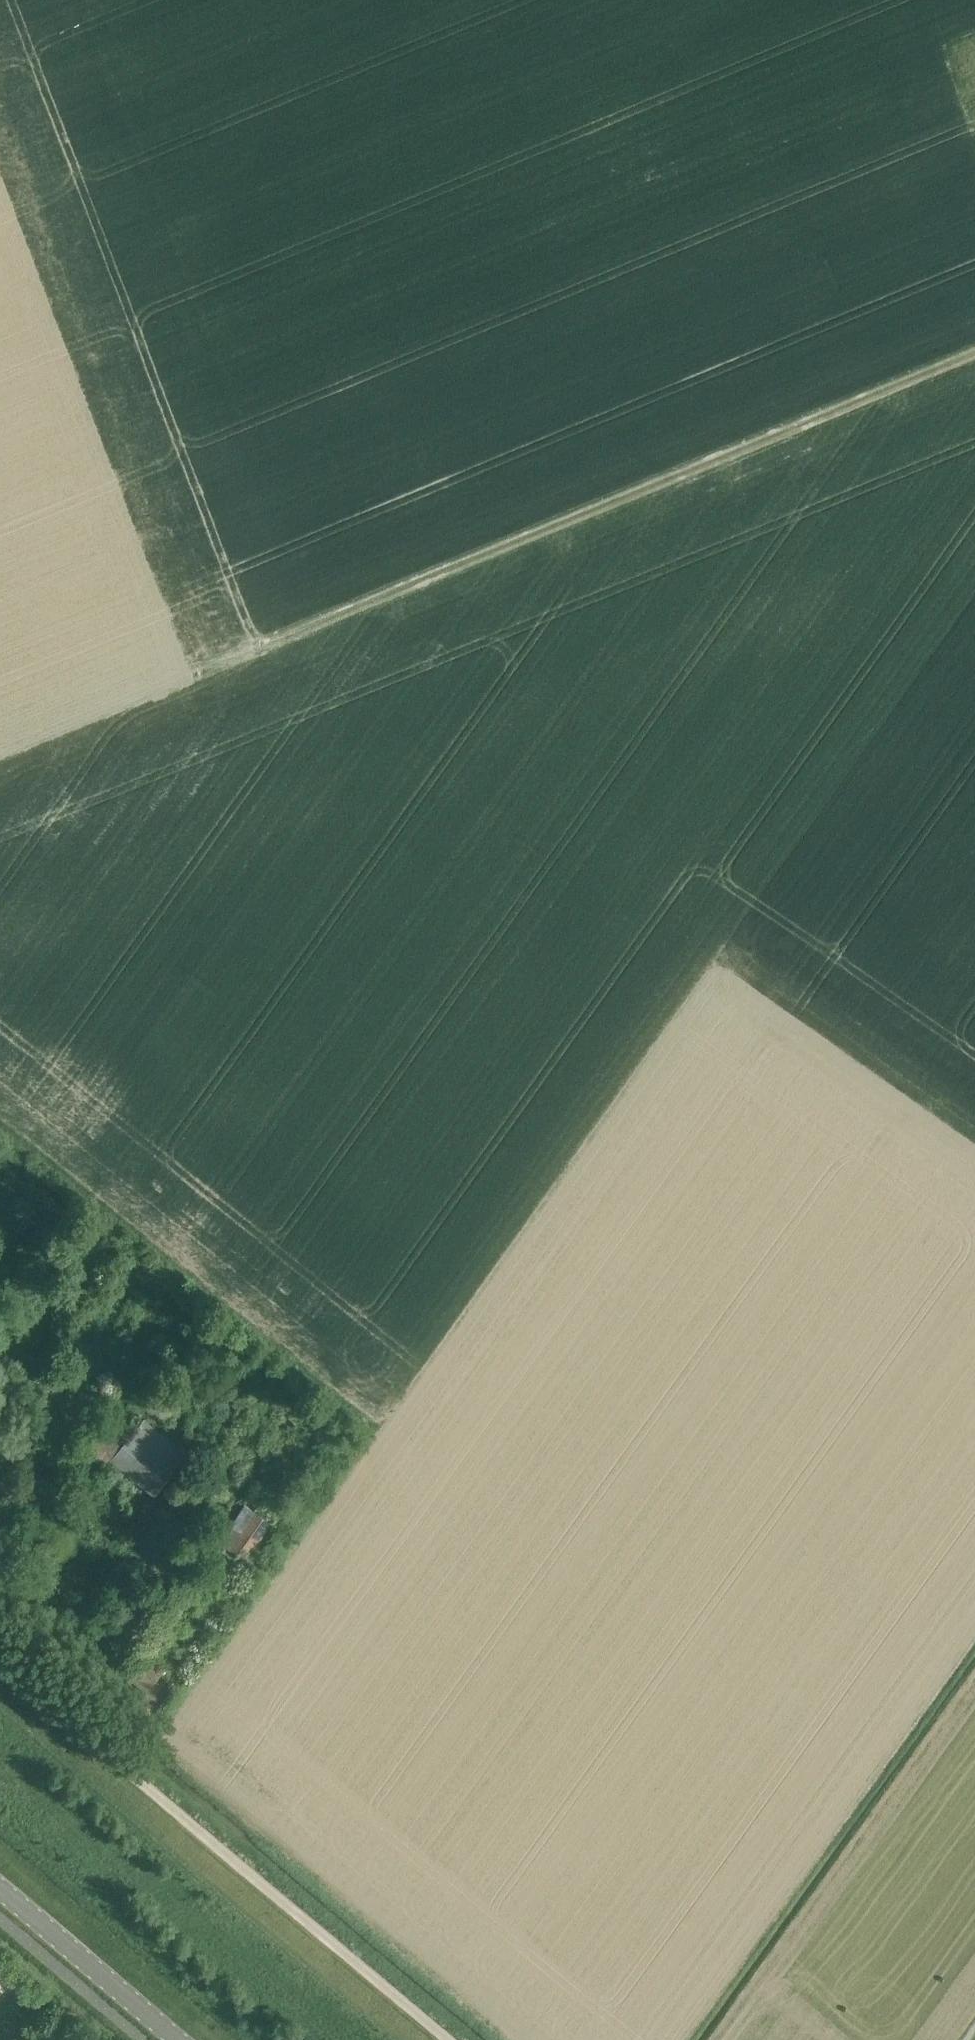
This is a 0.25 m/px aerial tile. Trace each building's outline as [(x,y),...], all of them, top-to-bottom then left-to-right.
[(157,1494),(189,1452),(165,1432),(164,1434),(145,1418),(111,1460),(157,1494)] [(269,1524),(253,1513),(229,1548),(245,1558),(269,1524)]
